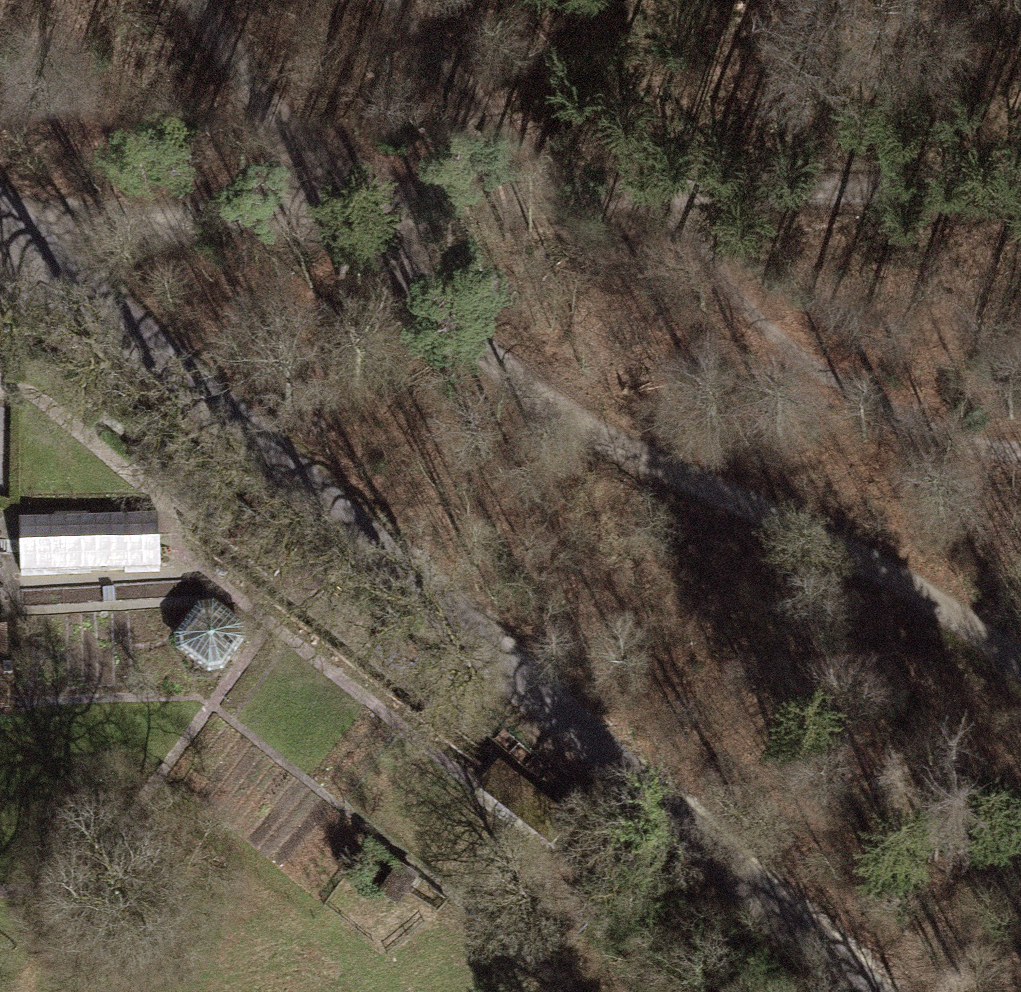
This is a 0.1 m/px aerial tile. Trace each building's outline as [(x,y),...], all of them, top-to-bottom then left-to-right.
[(31,518),(32,579),(165,577),(164,516),(31,518)] [(261,642),(217,605),(182,645),(226,683),(261,642)] [(0,638),(0,701),(16,701),(15,638),(0,638)]
